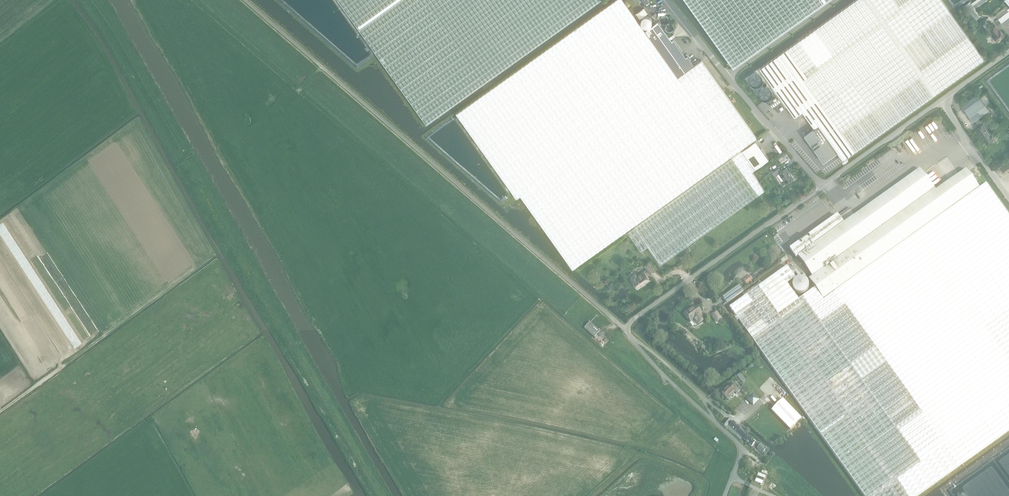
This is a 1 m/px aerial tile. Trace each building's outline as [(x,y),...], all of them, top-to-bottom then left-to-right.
[(426,125),(601,0),(337,0),(426,125)] [(456,113),(517,198),(521,195),(522,197),(573,269),(757,138),(722,89),(702,60),(694,65),(678,76),(645,30),(623,0),(615,0),(456,113)] [(734,68),(829,0),(685,0),(734,68)] [(787,49),(807,76),(803,79),(855,151),(983,59),(942,0),(855,0),(787,49)] [(969,2),(964,6),(977,20),(981,15),(975,8),(979,6),(975,1),(971,4),(969,2)] [(995,16),(998,19),(996,21),(999,26),(1002,24),(1004,27),(1008,22),(1008,8),(1007,6),(995,16)] [(644,7),(635,13),(639,19),(648,13),(644,7)] [(658,21),(645,30),(678,76),(694,65),(688,56),(686,57),(674,39),(672,40),(669,36),(658,21)] [(996,25),(990,30),(994,34),(992,35),(997,41),(1005,35),(1000,29),(999,29),(996,25)] [(787,49),(760,68),(794,117),(802,111),(815,128),(805,135),(824,161),(837,151),(843,159),(855,151),(803,79),(807,76),(787,49)] [(762,82),(762,81),(762,80),(761,78),(760,77),(759,76),(757,75),(756,75),(755,74),(753,75),(752,75),(750,76),(749,76),(748,78),(747,79),(747,80),(747,82),(747,83),(747,85),(748,86),(749,88),(750,89),(751,90),(753,90),(754,90),(756,90),(757,90),(759,89),(760,88),(761,87),(762,85),(762,84),(762,82)] [(772,96),(772,95),(772,94),(772,93),(771,92),(770,91),(769,90),(768,89),(766,89),(764,89),(763,89),(762,90),(761,90),(759,92),(759,94),(758,95),(758,97),(759,98),(759,99),(760,100),(762,102),(763,102),(765,102),(766,102),(767,102),(769,101),(770,100),(771,100),(772,98),(772,97),(772,96)] [(980,96),(964,109),(973,122),(990,109),(980,96)] [(980,126),(976,129),(986,144),(994,137),(984,123),(986,121),(984,118),(977,123),(980,126)] [(756,141),(742,151),(755,169),(769,159),(756,141)] [(742,151),(628,232),(641,251),(648,246),(661,264),(765,190),(752,172),(755,170),(755,169),(742,151)] [(786,153),(778,159),(781,163),(789,157),(786,153)] [(779,168),(773,173),(775,176),(779,173),(784,180),(782,181),(784,185),(786,183),(791,180),(792,180),(792,179),(794,178),(791,174),(790,175),(786,168),(782,171),(779,168)] [(838,215),(790,249),(793,254),(796,258),(798,257),(812,277),(809,279),(815,288),(824,300),(980,188),(976,183),(978,181),(976,178),(974,180),(966,170),(936,192),(920,169),(844,224),(838,215)] [(730,308),(864,495),(917,495),(1008,430),(1008,216),(986,184),(980,188),(824,300),(815,288),(799,300),(787,284),(795,279),(787,267),(730,308)] [(649,262),(644,265),(650,274),(655,270),(649,262)] [(635,274),(631,277),(632,279),(631,280),(637,289),(644,284),(644,282),(649,279),(644,271),(637,276),(635,274)] [(750,275),(743,280),(747,286),(758,278),(755,274),(751,277),(750,275)] [(740,286),(723,298),(727,303),(743,291),(740,286)] [(698,325),(704,320),(701,315),(702,314),(697,307),(690,311),(690,310),(685,314),(691,322),(694,319),(698,325)] [(717,322),(721,319),(716,312),(712,315),(717,322)] [(596,337),(601,329),(590,322),(585,329),(596,337)] [(598,343),(604,337),(600,334),(595,340),(598,343)] [(740,374),(737,376),(743,383),(746,381),(740,374)] [(736,394),(740,390),(734,383),(731,386),(730,385),(725,390),(725,389),(721,393),(727,399),(734,392),(736,394)] [(753,394),(747,400),(753,406),(759,400),(753,394)] [(783,399),(772,410),(790,430),(802,419),(783,399)] [(728,418),(723,424),(726,427),(732,422),(728,418)] [(734,422),(727,428),(734,434),(735,433),(740,439),(742,437),(752,446),(755,443),(748,435),(734,422)] [(761,444),(755,450),(761,455),(766,449),(761,444)] [(748,465),(754,469),(758,463),(752,459),(748,465)] [(757,476),(755,481),(762,484),(764,479),(765,476),(758,473),(757,476)]
